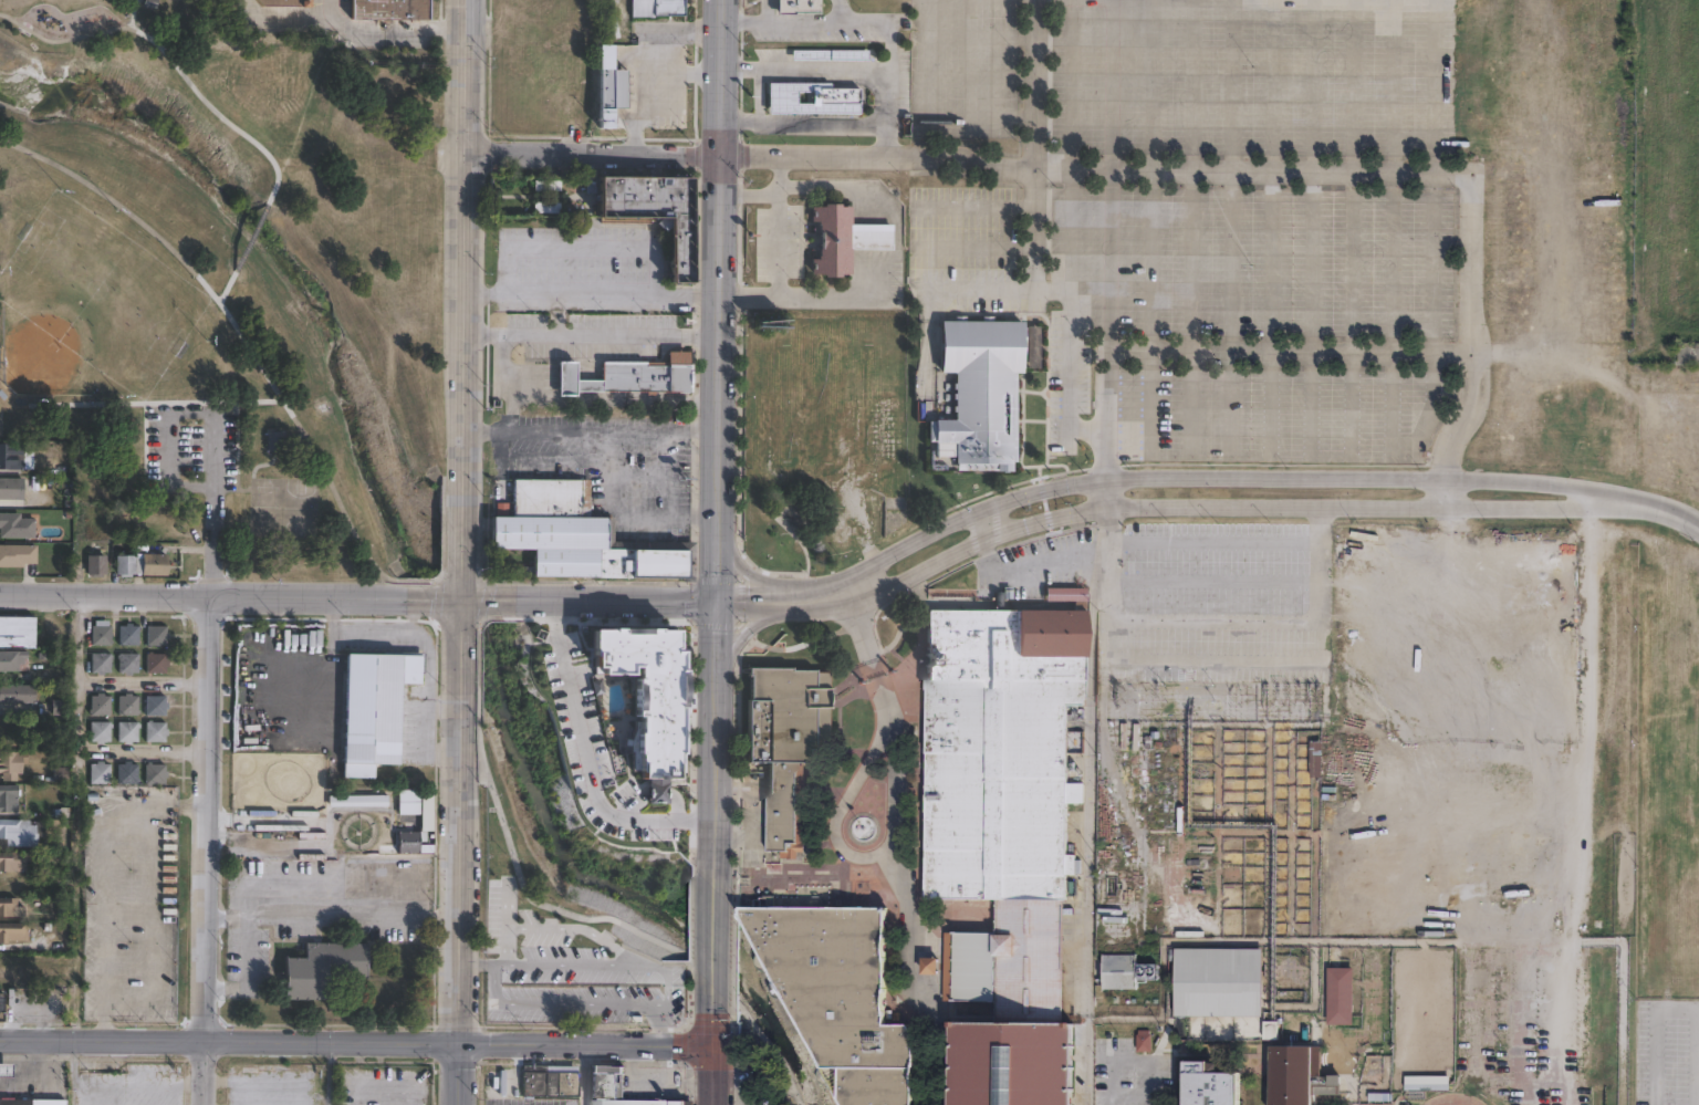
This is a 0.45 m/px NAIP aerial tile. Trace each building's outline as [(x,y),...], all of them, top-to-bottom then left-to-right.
[(262,9),(254,0),(310,0),(310,9),(262,9)] [(347,18),(348,0),(426,0),(426,19),(347,18)] [(627,15),(627,0),(679,0),(679,15),(627,15)] [(775,11),(775,0),(820,0),(820,12),(775,11)] [(608,46),(608,72),(621,72),(621,111),(606,111),(606,131),(591,131),(591,46),(608,46)] [(868,58),(791,56),(791,49),(868,50),(868,58)] [(858,113),(767,112),(767,82),(858,82),(858,113)] [(689,179),(688,283),(669,283),(669,218),(595,218),(596,178),(689,179)] [(534,190),(560,190),(560,179),(534,179),(534,190)] [(559,202),(533,202),(533,212),(559,212),(559,202)] [(836,202),(836,207),(848,207),(847,226),(889,227),(889,251),(847,250),(847,274),(836,274),(836,277),(819,277),(819,273),(807,273),(807,270),(811,270),(811,263),(807,263),(807,260),(814,260),(814,222),(809,222),(809,218),(811,218),(811,210),(809,210),(809,207),(819,207),(819,202),(836,202)] [(1021,320),(1021,373),(1014,372),(1013,470),(952,470),(952,456),(931,456),(932,440),(926,440),(926,419),(951,419),(951,373),(937,373),(938,319),(1021,320)] [(689,352),(688,392),(618,390),(601,390),(601,392),(575,392),(575,396),(557,396),(557,361),(575,361),(575,381),(600,381),(601,362),(618,362),(667,362),(667,351),(689,352)] [(281,432),(267,432),(267,450),(281,450),(281,432)] [(8,469),(0,469),(0,441),(23,442),(23,461),(15,461),(15,465),(8,465),(8,469)] [(17,498),(0,497),(0,477),(18,478),(17,498)] [(588,479),(588,515),(605,515),(605,548),(685,548),(685,578),(597,577),(532,577),(532,546),(491,546),(491,514),(512,514),(512,478),(588,479)] [(34,513),(0,513),(0,538),(34,538),(34,513)] [(0,545),(0,566),(35,566),(35,545),(0,545)] [(166,576),(140,576),(140,553),(166,553),(166,576)] [(104,577),(87,577),(87,554),(104,554),(104,577)] [(133,577),(116,577),(116,555),(133,555),(133,577)] [(1085,602),(1043,601),(1043,586),(1085,586),(1085,602)] [(997,898),(991,898),(926,898),(927,609),(1083,611),(1083,703),(1065,703),(1065,898),(1063,898),(997,898)] [(33,647),(0,646),(0,617),(33,617),(33,647)] [(108,644),(90,644),(91,624),(110,625),(108,644)] [(136,645),(117,644),(117,625),(136,625),(136,645)] [(164,645),(145,644),(145,625),(164,625),(164,645)] [(647,781),(638,781),(638,770),(630,770),(630,729),(633,729),(633,678),(635,678),(635,668),(629,668),(629,674),(590,674),(590,628),(676,628),(675,651),(680,651),(680,665),(685,665),(685,754),(680,754),(680,781),(666,781),(666,804),(647,804),(647,781)] [(27,670),(0,670),(0,650),(27,650),(27,670)] [(108,670),(90,670),(90,651),(108,651),(108,670)] [(136,671),(117,671),(117,651),(136,653),(136,671)] [(164,671),(145,670),(145,651),(164,653),(164,671)] [(375,778),(344,776),(345,651),(421,653),(421,685),(398,685),(397,764),(375,763),(375,778)] [(804,761),(803,857),(767,857),(768,760),(762,760),(746,760),(747,667),(825,667),(824,761),(804,761)] [(34,703),(0,703),(0,685),(34,686),(34,703)] [(107,713),(88,713),(90,695),(108,695),(107,713)] [(135,715),(116,713),(116,695),(135,696),(135,715)] [(163,715),(144,713),(144,695),(163,695),(163,715)] [(107,740),(88,740),(88,721),(107,721),(107,740)] [(135,741),(116,741),(116,721),(135,722),(135,741)] [(163,741),(144,741),(144,721),(163,722),(163,741)] [(22,774),(0,774),(0,751),(22,751),(22,774)] [(107,782),(88,781),(88,762),(107,763),(107,782)] [(134,782),(115,782),(115,763),(135,763),(134,782)] [(161,782),(143,782),(143,763),(163,763),(161,782)] [(20,812),(0,812),(0,790),(9,790),(9,785),(25,785),(24,796),(20,796),(20,812)] [(419,830),(419,852),(397,852),(397,828),(396,828),(396,796),(402,796),(402,790),(421,790),(421,802),(420,802),(420,830),(419,830)] [(436,832),(424,832),(424,790),(436,790),(436,832)] [(387,806),(329,806),(329,795),(387,796),(387,806)] [(35,847),(0,847),(0,824),(12,824),(17,821),(44,821),(44,836),(37,836),(35,847)] [(27,872),(0,871),(0,856),(9,856),(9,853),(27,853),(27,872)] [(1148,904),(1148,867),(1097,867),(1097,904),(1148,904)] [(24,917),(0,916),(0,903),(9,903),(9,897),(17,897),(17,906),(27,906),(27,911),(24,911),(24,917)] [(997,930),(997,898),(1063,898),(1063,1017),(997,1017),(997,1001),(944,1001),(944,930),(997,930)] [(817,1064),(737,910),(737,904),(882,905),(880,1026),(905,1028),(909,1038),(909,1065),(817,1064)] [(7,944),(0,944),(0,927),(18,928),(18,922),(28,922),(28,941),(7,941),(7,944)] [(326,998),(284,998),(284,956),(302,956),(303,941),(305,941),(367,942),(367,976),(326,976),(326,998)] [(1261,1015),(1174,1014),(1175,948),(1262,948),(1261,1000),(1261,1004),(1261,1010),(1261,1015)] [(1130,991),(1097,991),(1097,958),(1132,958),(1130,991)] [(1351,1023),(1326,1023),(1327,968),(1353,968),(1353,1023),(1351,1023)] [(1580,986),(1569,986),(1569,1008),(1580,1008),(1580,986)] [(1303,1041),(1284,1041),(1284,1020),(1303,1021),(1303,1041)] [(1276,1042),(1263,1042),(1263,1021),(1276,1021),(1276,1042)] [(1073,1024),(1072,1104),(952,1104),(953,1022),(994,1023),(1064,1024),(1073,1024)] [(1137,1033),(1137,1029),(1148,1029),(1148,1034),(1150,1034),(1150,1050),(1135,1050),(1135,1033),(1137,1033)] [(1311,1095),(1311,1104),(1268,1104),(1269,1045),(1317,1046),(1316,1095),(1311,1095)] [(1238,1072),(1238,1104),(1182,1104),(1182,1060),(1206,1060),(1206,1072),(1238,1072)] [(10,1077),(0,1077),(0,1063),(10,1063),(10,1077)] [(909,1065),(909,1104),(839,1104),(817,1064),(909,1065)] [(686,1099),(686,1104),(589,1104),(590,1098),(590,1067),(622,1067),(622,1099),(686,1099)] [(575,1095),(520,1094),(520,1068),(575,1070),(575,1095)]
